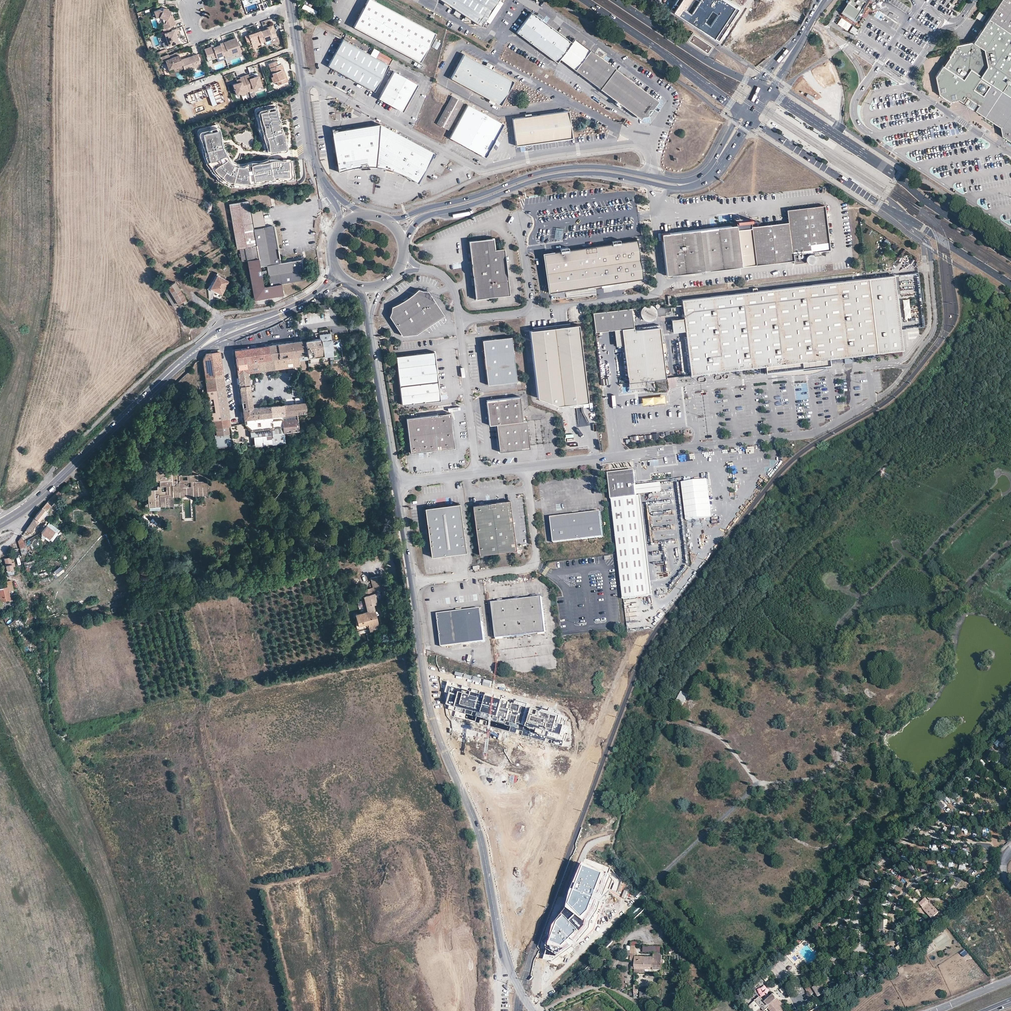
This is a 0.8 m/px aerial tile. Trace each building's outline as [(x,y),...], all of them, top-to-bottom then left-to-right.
[(422,63),(437,34),(374,0),(370,0),(355,28),(422,63)] [(444,1),(449,5),(465,15),(470,18),(481,26),(485,20),(489,23),(502,2),(499,0),(442,0),(444,1)] [(726,0),(681,0),(675,8),(717,35),(736,6),(726,0)] [(856,21),(870,0),(849,0),(841,11),(856,21)] [(974,41),(973,43),(957,46),(957,45),(956,45),(950,55),(950,56),(944,65),(943,65),(936,76),(940,94),(950,100),(960,99),(965,102),(970,105),(976,110),(983,114),(992,120),(998,123),(1001,125),(1002,135),(1010,141),(1010,0),(1001,0),(974,41)] [(163,25),(164,28),(166,28),(170,26),(176,24),(173,15),(171,15),(170,13),(171,11),(168,10),(168,9),(164,9),(162,11),(160,10),(154,12),(157,18),(160,17),(164,19),(165,23),(164,23),(163,25)] [(531,12),(516,32),(531,43),(536,46),(557,62),(559,58),(639,117),(649,114),(650,116),(655,110),(653,108),(657,103),(656,99),(574,38),(571,42),(531,12)] [(847,29),(851,22),(841,16),(837,23),(847,29)] [(264,40),(264,41),(277,36),(272,25),(268,26),(269,27),(265,29),(264,28),(260,29),(264,40)] [(170,26),(166,28),(168,32),(165,33),(169,46),(180,42),(176,34),(175,30),(172,31),(170,26)] [(260,29),(260,28),(255,30),(256,32),(253,33),(245,36),(248,43),(251,42),(253,46),(261,43),(260,42),(264,40),(260,29)] [(689,42),(709,54),(713,46),(694,35),(689,42)] [(224,41),(220,42),(221,44),(224,54),(228,53),(230,56),(241,51),(236,38),(234,37),(229,39),(227,42),(225,43),(224,41)] [(389,64),(342,39),(328,65),(375,90),(382,76),(389,64)] [(213,47),(211,46),(205,48),(208,56),(212,55),(213,59),(224,55),(224,54),(221,44),(213,47)] [(197,53),(181,59),(184,67),(184,68),(192,65),(193,68),(202,65),(197,53)] [(489,98),(495,101),(500,104),(513,80),(464,53),(451,78),(489,98)] [(178,69),(184,67),(181,59),(179,54),(165,59),(169,69),(177,66),(178,69)] [(281,70),(279,65),(278,65),(277,61),(269,64),(271,72),(268,73),(269,77),(270,76),(272,82),(276,80),(277,84),(285,82),(281,72),(281,73),(280,70),(281,70)] [(281,64),(279,65),(281,70),(280,70),(281,73),(281,72),(285,82),(287,81),(281,64)] [(418,83),(393,70),(378,98),(403,111),(418,83)] [(257,87),(261,86),(258,75),(253,77),(249,78),(248,76),(248,74),(244,76),(249,91),(249,92),(253,90),(253,89),(257,87)] [(249,91),(244,76),(240,77),(240,78),(241,81),(237,83),(232,85),(236,95),(240,93),(245,92),(245,93),(249,91)] [(204,89),(186,95),(188,102),(209,96),(212,104),(221,100),(215,83),(203,87),(204,89)] [(463,101),(452,95),(437,123),(448,129),(463,101)] [(503,123),(467,104),(454,128),(449,137),(486,157),(503,123)] [(261,133),(266,152),(287,146),(286,141),(283,129),(276,106),(255,111),(261,133)] [(531,115),(525,116),(512,118),(516,145),(572,137),(568,110),(531,115)] [(332,131),(338,171),(347,168),(351,167),(358,166),(367,166),(372,166),(379,166),(384,167),(391,169),(399,172),(405,174),(410,177),(418,181),(433,152),(380,123),(332,131)] [(218,129),(201,133),(207,156),(209,161),(223,155),(220,144),(218,129)] [(226,158),(212,168),(215,173),(222,179),(228,182),(248,183),(246,166),(243,167),(236,166),(231,164),(226,158)] [(276,160),(269,161),(272,177),(288,176),(287,160),(276,160)] [(269,161),(251,165),(254,181),(272,177),(269,161)] [(251,212),(248,200),(229,203),(237,248),(244,247),(244,248),(246,260),(247,260),(254,299),(283,294),(281,283),(304,278),(300,259),(280,262),(273,225),(254,229),(253,227),(251,212)] [(737,230),(737,228),(736,225),(669,233),(663,234),(661,234),(666,275),(793,260),(792,253),(803,252),(829,249),(824,205),(787,210),(788,222),(751,227),(752,229),(737,230)] [(261,210),(251,212),(253,227),(264,224),(261,210)] [(476,238),(467,240),(468,251),(470,250),(471,263),(470,266),(471,274),(472,276),(474,288),(472,288),(474,300),(483,299),(482,297),(508,294),(503,248),(493,249),(493,246),(495,246),(493,237),(485,238),(485,239),(477,240),(476,238)] [(549,292),(601,285),(642,278),(636,240),(619,242),(611,243),(595,246),(584,247),(567,250),(567,251),(560,252),(560,251),(543,254),(549,292)] [(804,261),(803,252),(792,253),(793,260),(793,263),(804,261)] [(804,255),(804,257),(804,259),(805,260),(807,261),(808,261),(810,261),(811,261),(812,260),(813,258),(813,257),(812,255),(811,254),(811,253),(810,253),(808,252),(807,253),(805,254),(804,255)] [(228,281),(217,275),(210,288),(221,294),(228,281)] [(903,350),(895,278),(876,281),(875,278),(681,300),(684,322),(672,323),(673,335),(685,334),(690,374),(769,365),(782,364),(783,370),(803,368),(802,361),(820,359),(821,366),(829,365),(828,358),(876,353),(881,352),(903,350)] [(175,282),(167,286),(177,303),(183,301),(184,302),(186,301),(175,282)] [(414,334),(435,320),(443,315),(426,290),(422,291),(417,288),(411,294),(404,299),(396,303),(390,306),(390,312),(388,316),(394,324),(401,335),(414,334)] [(918,323),(916,297),(902,298),(904,324),(918,323)] [(655,319),(655,315),(664,314),(664,306),(654,307),(653,304),(639,305),(640,320),(655,319)] [(665,377),(659,324),(634,327),(631,306),(593,310),(595,330),(614,328),(622,327),(623,344),(628,381),(645,379),(665,377)] [(568,325),(532,330),(528,330),(536,398),(556,405),(567,404),(575,403),(586,402),(577,324),(568,325)] [(623,344),(622,327),(614,328),(616,345),(623,344)] [(512,336),(482,340),(487,384),(517,381),(512,336)] [(320,338),(304,340),(306,354),(306,356),(309,356),(320,354),(322,354),(322,351),(320,341),(320,338)] [(332,339),(331,339),(320,341),(322,351),(333,350),(332,339)] [(304,340),(294,341),(281,343),(267,345),(269,355),(270,355),(271,358),(298,354),(298,355),(306,354),(304,340)] [(249,348),(235,350),(235,355),(237,366),(237,371),(247,370),(248,372),(253,372),(255,372),(260,371),(265,370),(266,370),(269,370),(272,369),(271,358),(270,355),(269,355),(267,345),(249,348)] [(434,351),(395,356),(401,404),(439,400),(434,351)] [(205,354),(203,358),(202,359),(205,377),(223,375),(221,364),(219,352),(205,354)] [(298,354),(271,358),(272,369),(286,367),(299,365),(299,360),(298,355),(298,354)] [(802,361),(803,368),(812,367),(821,366),(820,359),(802,361)] [(248,374),(248,372),(247,370),(237,371),(239,386),(250,385),(249,382),(248,377),(248,375),(248,374)] [(223,375),(205,377),(207,391),(225,389),(224,381),(223,375)] [(646,386),(645,379),(628,381),(628,387),(646,386)] [(225,389),(207,391),(208,398),(212,420),(229,417),(228,409),(226,396),(225,389)] [(664,395),(641,396),(642,404),(665,403),(664,395)] [(251,396),(241,398),(243,409),(253,408),(251,396)] [(494,425),(521,422),(518,397),(485,401),(488,425),(494,425)] [(305,402),(300,402),(297,402),(287,404),(276,405),(270,406),(271,416),(283,415),(297,413),(306,412),(305,402)] [(271,416),(270,406),(262,407),(253,408),(243,409),(244,419),(271,416)] [(425,451),(430,450),(453,447),(449,412),(405,417),(409,452),(425,451)] [(283,419),(283,415),(271,416),(244,419),(245,423),(245,427),(250,431),(282,427),(282,420),(283,419)] [(229,417),(212,420),(213,428),(230,426),(229,422),(229,417)] [(297,417),(283,419),(282,420),(282,427),(283,433),(298,431),(297,417)] [(521,422),(494,425),(498,452),(506,451),(511,451),(528,449),(525,421),(521,422)] [(230,426),(213,428),(214,435),(232,433),(233,432),(232,425),(230,426)] [(282,427),(250,431),(251,437),(253,437),(253,436),(283,433),(282,427)] [(232,433),(214,435),(215,445),(233,443),(232,433)] [(285,443),(283,433),(253,436),(253,437),(254,446),(278,443),(285,443)] [(159,486),(157,486),(157,489),(147,490),(148,503),(160,503),(160,506),(173,506),(173,496),(173,494),(207,492),(206,481),(195,481),(195,480),(200,479),(199,474),(188,475),(188,480),(182,480),(182,477),(180,477),(180,468),(172,469),(172,468),(156,469),(157,481),(159,481),(159,486)] [(636,495),(635,486),(633,471),(608,474),(618,554),(623,599),(647,596),(636,497),(636,495)] [(707,479),(681,482),(686,520),(712,517),(707,479)] [(642,485),(635,486),(636,495),(643,494),(661,492),(660,483),(642,485)] [(51,496),(48,499),(51,501),(60,492),(58,490),(51,496)] [(640,496),(636,497),(647,596),(652,596),(640,496)] [(45,510),(50,504),(47,501),(42,506),(34,517),(25,529),(27,530),(30,532),(46,511),(45,510)] [(508,501),(471,505),(478,555),(514,550),(508,501)] [(457,504),(422,508),(429,558),(464,553),(457,504)] [(577,514),(570,514),(549,517),(552,542),(601,537),(598,511),(577,514)] [(57,528),(49,522),(41,533),(42,533),(41,534),(41,536),(44,538),(45,536),(49,539),(57,528)] [(21,553),(26,552),(21,536),(18,540),(21,553)] [(11,561),(10,557),(4,558),(6,566),(8,574),(14,572),(12,566),(12,563),(11,561)] [(44,559),(25,565),(27,571),(46,565),(44,559)] [(52,572),(57,577),(65,570),(60,565),(52,572)] [(376,581),(375,577),(372,578),(369,578),(372,588),(373,594),(385,591),(382,579),(376,581)] [(0,587),(0,598),(0,600),(11,597),(10,590),(13,589),(11,580),(5,581),(6,585),(3,586),(0,587)] [(373,594),(372,588),(361,591),(363,596),(373,594)] [(536,598),(530,599),(525,599),(519,600),(514,601),(508,601),(502,602),(497,603),(492,603),(496,638),(513,636),(529,634),(545,632),(541,597),(536,598)] [(374,598),(364,601),(366,611),(354,614),(356,620),(357,626),(367,624),(368,626),(373,625),(372,623),(377,622),(373,605),(376,604),(374,598)] [(475,609),(469,610),(465,610),(460,611),(455,612),(451,612),(447,613),(441,614),(437,614),(441,647),(456,645),(469,643),(484,641),(480,608),(475,609)] [(356,629),(368,626),(367,624),(357,626),(356,620),(354,620),(356,629)] [(562,726),(565,718),(449,686),(447,693),(451,695),(448,706),(451,716),(564,747),(564,742),(567,742),(569,736),(566,735),(568,728),(562,726)] [(688,695),(681,691),(677,699),(683,703),(688,695)] [(1000,737),(994,743),(998,746),(1004,741),(1000,737)] [(990,763),(994,768),(1003,760),(991,748),(983,755),(990,763)] [(877,796),(881,793),(877,787),(872,790),(877,796)] [(945,801),(951,805),(954,801),(948,797),(945,801)] [(609,874),(587,866),(571,910),(553,933),(546,958),(559,961),(590,929),(591,922),(599,911),(602,899),(607,889),(618,893),(623,881),(611,868),(609,874)] [(933,918),(939,912),(929,902),(922,909),(932,919),(933,918)] [(941,951),(952,942),(942,931),(932,940),(941,951)] [(928,954),(934,949),(930,944),(924,948),(928,954)] [(637,946),(630,946),(630,959),(632,959),(631,965),(635,965),(635,968),(653,968),(653,969),(658,969),(658,957),(637,956),(637,946)] [(809,983),(805,986),(808,990),(811,994),(815,991),(818,996),(826,990),(823,985),(819,987),(817,984),(812,987),(809,983)] [(757,993),(763,998),(771,991),(765,985),(757,993)] [(761,1007),(764,1010),(767,1008),(770,1010),(783,1010),(786,1008),(774,994),(765,1001),(760,996),(755,1001),(761,1007)] [(761,1007),(755,1001),(747,1008),(750,1010),(757,1010),(760,1009),(761,1007)]
